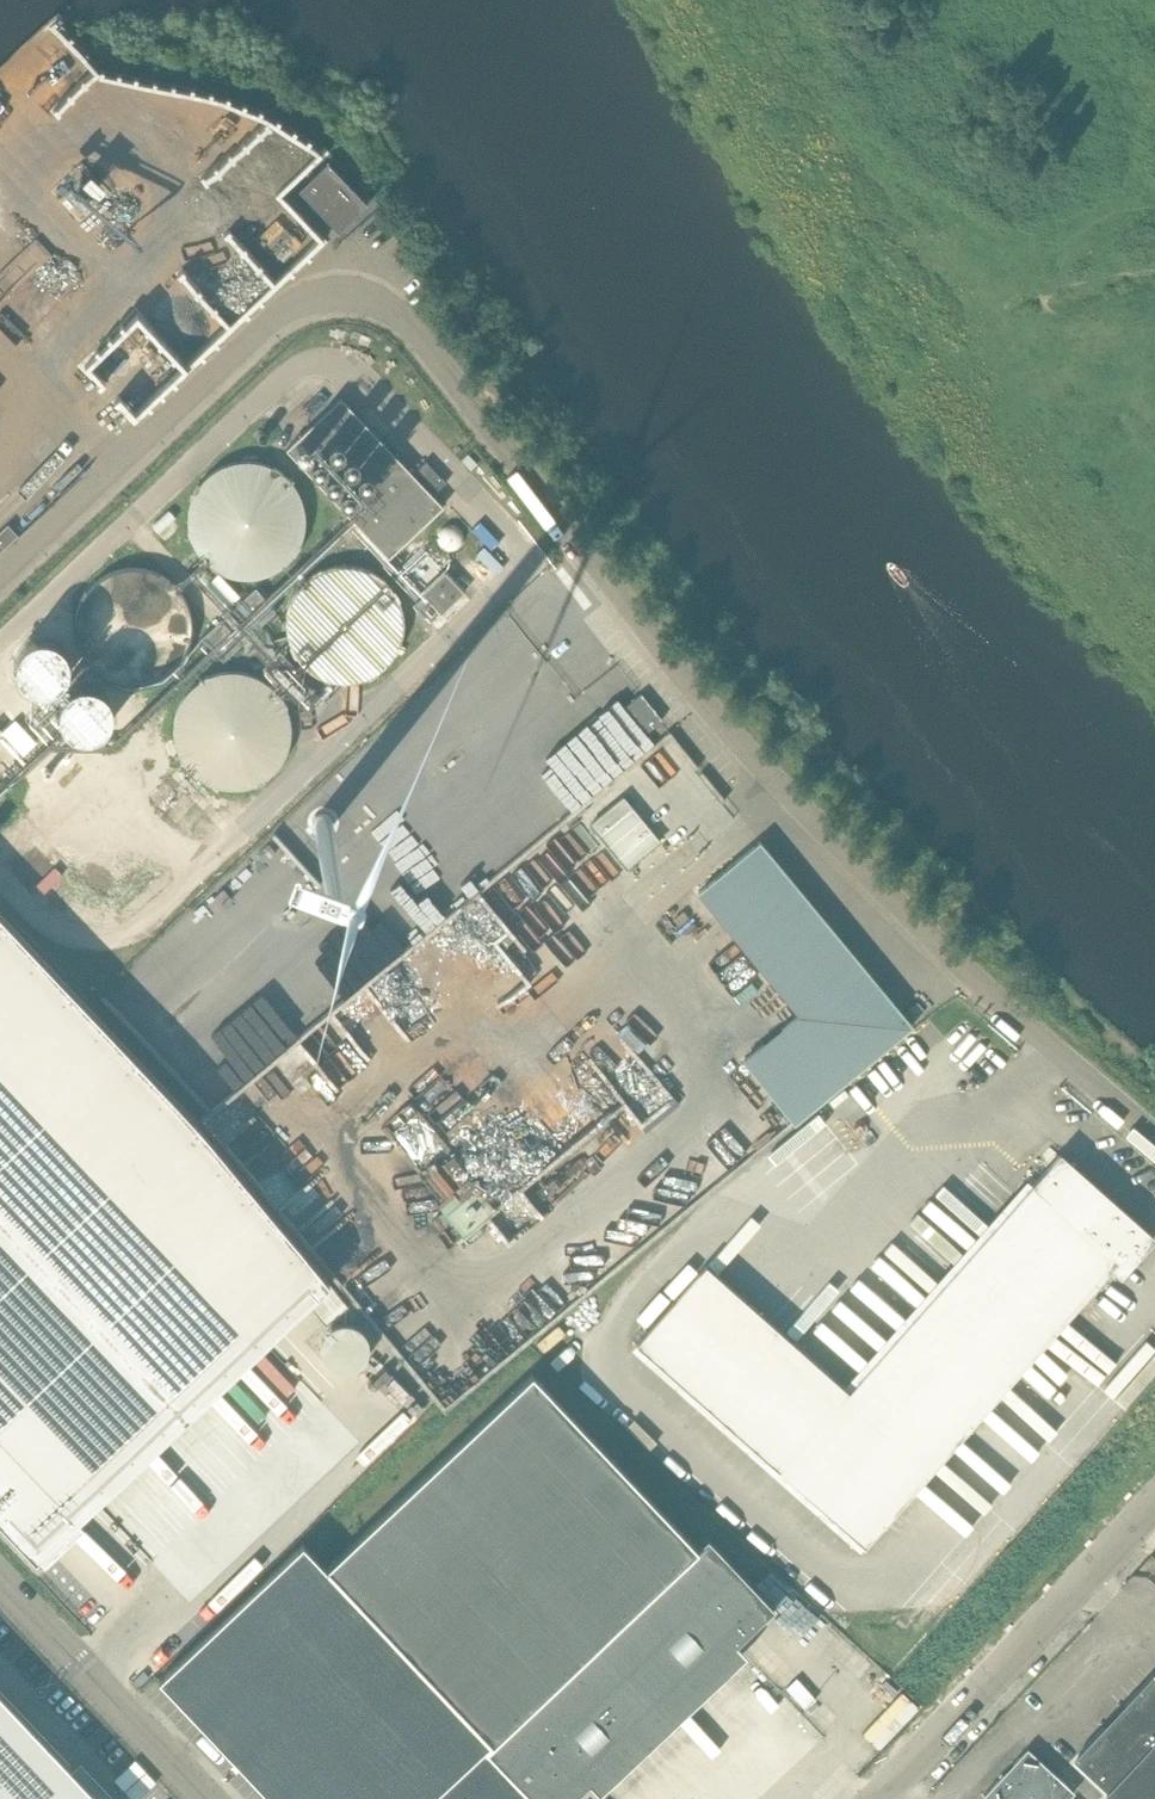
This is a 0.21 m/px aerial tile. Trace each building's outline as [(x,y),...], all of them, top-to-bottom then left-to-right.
[(368,203),(327,160),(297,188),(338,231),(368,203)] [(443,506),(408,469),(341,398),(286,449),(388,558),(443,506)] [(188,521),(189,531),(192,540),(196,549),(202,557),(209,564),(217,570),(226,574),(235,577),(245,578),(254,577),(264,575),(273,571),(281,566),(289,560),(295,553),(300,544),(303,535),(305,525),(305,515),(304,505),(300,495),(296,486),(289,479),(282,472),(273,466),(264,463),(254,461),(244,460),(234,462),(224,465),(215,469),(207,476),(200,483),(195,492),(191,501),(188,511),(188,521)] [(302,664),(310,670),(318,676),(327,679),(337,681),(347,682),(356,681),(366,678),(375,674),(383,668),(390,661),(395,653),(400,644),(402,635),(404,625),(403,615),(401,606),(397,597),(392,589),(386,581),(379,575),(370,570),(361,567),(352,565),(342,564),(333,566),(323,568),(315,573),(307,578),(300,585),(294,593),(290,601),(287,611),(286,620),(286,630),(288,639),(291,648),(296,657),(302,664)] [(160,573),(150,569),(141,567),(131,567),(121,568),(111,571),(102,575),(94,581),(88,589),(82,597),(78,606),(76,616),(75,626),(76,635),(78,645),(82,654),(88,662),(95,670),(103,675),(112,680),(122,683),(131,684),(141,683),(151,681),(160,677),(169,672),(176,666),(182,658),(187,649),(191,640),(192,630),(192,620),(190,610),(187,601),(182,592),(176,584),(168,578),(160,573)] [(441,614),(457,599),(464,592),(444,571),(421,593),(441,614)] [(223,660),(276,610),(256,589),(203,638),(223,660)] [(30,688),(34,690),(38,692),(43,692),(47,692),(52,691),(56,689),(60,687),(63,684),(66,680),(68,676),(70,672),(71,667),(70,663),(70,658),(68,654),(66,650),(63,647),(59,644),(55,641),(51,640),(47,639),(42,639),(38,639),(34,641),(30,643),(26,645),(23,649),(20,652),(19,657),(17,661),(17,665),(17,670),(19,674),(20,678),(23,682),(26,685),(30,688)] [(299,705),(316,689),(284,655),(267,671),(299,705)] [(177,710),(174,719),(173,729),(174,739),(177,749),(181,758),(186,766),(193,773),(201,779),(210,784),(219,787),(229,788),(239,788),(248,786),(258,782),(266,777),(274,771),(280,763),(285,754),(288,745),(290,735),(290,725),(289,716),(286,706),(281,697),(275,690),(267,683),(259,678),(250,674),(240,672),(230,671),(220,672),(211,675),(202,679),(194,685),(187,692),(181,701),(177,710)] [(74,739),(78,741),(83,743),(87,743),(92,743),(96,742),(100,740),(104,738),(108,735),(111,731),(113,727),(114,723),(115,719),(115,714),(114,709),(113,705),(110,701),(107,698),(104,695),(100,692),(96,691),(91,690),(87,690),(82,690),(78,692),(74,694),(71,697),(67,700),(65,704),(63,708),(62,712),(62,717),(62,721),(63,725),(65,730),(68,733),(71,737),(74,739)] [(662,719),(641,693),(626,705),(647,731),(662,719)] [(1,779),(20,761),(0,739),(0,778),(1,779)] [(595,825),(631,870),(664,843),(628,798),(595,825)] [(314,821),(314,822),(314,823),(314,824),(314,825),(314,826),(315,826),(315,827),(316,828),(316,829),(317,829),(318,830),(319,831),(320,831),(321,831),(322,832),(323,832),(324,832),(325,832),(326,831),(327,831),(328,831),(329,830),(330,829),(330,828),(331,828),(331,827),(332,826),(333,825),(333,824),(333,823),(333,822),(333,821),(333,820),(333,819),(332,818),(332,817),(331,817),(331,816),(330,815),(329,814),(328,813),(327,813),(326,813),(325,813),(325,812),(324,812),(323,812),(322,812),(321,813),(320,813),(319,813),(318,814),(317,814),(317,815),(316,815),(316,816),(315,817),(315,818),(314,818),(314,819),(314,820),(314,821)] [(913,1026),(760,841),(697,894),(796,1014),(742,1059),(795,1123),(796,1124),(861,1069),(913,1026)] [(36,1551),(262,1338),(265,1341),(265,1342),(307,1302),(326,1325),(351,1304),(201,1126),(0,913),(0,1513),(36,1551)] [(235,984),(251,1002),(264,991),(248,973),(235,984)] [(706,1264),(636,1343),(865,1545),(1112,1266),(1120,1273),(1125,1267),(1127,1269),(1143,1251),(1141,1249),(1152,1237),(1060,1156),(1050,1168),(1047,1166),(849,1391),(706,1264)] [(944,1182),(897,1237),(942,1275),(990,1220),(944,1182)] [(1132,1395),(1154,1371),(1154,1336),(1115,1379),(1132,1395)] [(326,1568),(490,1741),(483,1747),(535,1798),(571,1798),(590,1782),(599,1792),(746,1653),(736,1643),(774,1607),(740,1571),(708,1537),(697,1547),(533,1373),(326,1568)] [(1069,1431),(1089,1446),(1107,1424),(1087,1408),(1069,1431)] [(158,1678),(272,1798),(535,1798),(483,1747),(490,1741),(326,1568),(302,1542),(158,1678)] [(1078,1760),(1114,1794),(1110,1798),(1154,1798),(1154,1678),(1078,1760)] [(70,1768),(72,1766),(0,1690),(0,1798),(99,1798),(70,1768)] [(983,1795),(988,1798),(1067,1798),(1074,1792),(1027,1748),(983,1795)]
